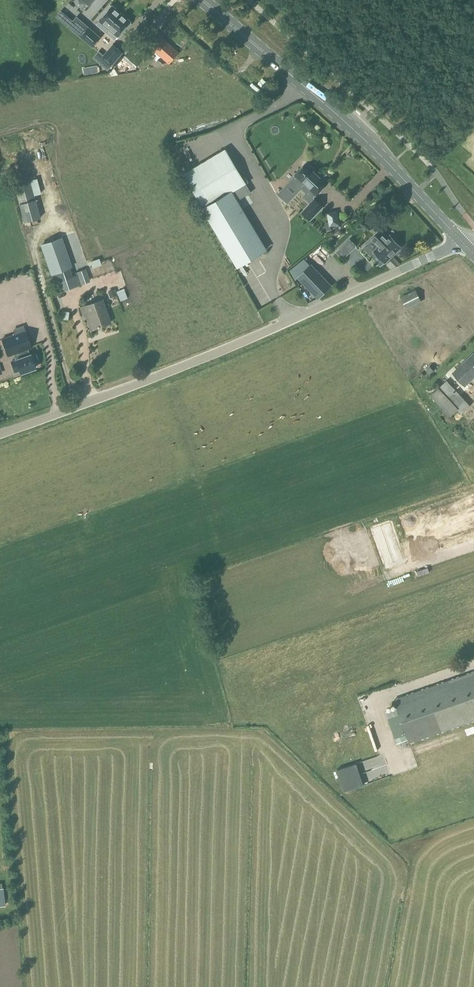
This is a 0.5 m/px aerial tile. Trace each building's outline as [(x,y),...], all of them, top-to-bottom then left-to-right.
[(101,21),(97,24),(115,39),(118,36),(120,37),(124,33),(122,31),(125,27),(127,29),(131,24),(130,22),(130,21),(113,6),(112,7),(111,6),(106,11),(108,12),(104,16),(103,15),(99,19),(101,21)] [(81,37),(93,47),(101,37),(89,28),(81,37)] [(176,49),(157,34),(147,46),(167,64),(177,52),(175,50),(176,49)] [(122,58),(134,69),(142,61),(136,55),(143,47),(135,39),(126,48),(129,51),(122,58)] [(113,45),(104,56),(113,64),(123,53),(113,45)] [(236,201),(251,192),(226,152),(186,176),(240,266),(265,251),(236,201)] [(254,169),(278,195),(290,183),(267,157),(254,169)] [(296,175),(293,179),(307,193),(304,196),(311,203),(303,211),(311,219),(323,206),(313,197),(316,194),(328,181),(308,162),(296,175)] [(33,189),(16,194),(24,223),(41,218),(33,189)] [(274,210),(280,204),(274,198),(268,203),(274,210)] [(337,210),(328,212),(331,225),(340,223),(337,210)] [(274,211),(263,221),(271,230),(282,220),(274,211)] [(374,214),(361,223),(369,235),(382,226),(374,214)] [(379,246),(373,251),(385,263),(401,247),(389,235),(388,237),(383,232),(374,241),(379,246)] [(73,247),(45,257),(58,294),(92,282),(87,269),(82,271),(73,247)] [(387,265),(390,269),(399,264),(394,258),(387,265)] [(299,277),(319,298),(331,286),(311,266),(299,277)] [(33,277),(30,278),(29,276),(23,278),(27,291),(36,288),(33,277)] [(106,290),(114,287),(117,295),(124,293),(121,284),(114,286),(112,282),(105,285),(106,290)] [(416,291),(401,298),(407,308),(421,301),(416,291)] [(103,300),(82,307),(85,316),(88,315),(89,319),(87,320),(90,329),(110,322),(103,300)] [(365,323),(364,315),(349,315),(349,323),(365,323)] [(25,330),(2,338),(8,356),(14,354),(27,350),(32,348),(25,330)] [(129,350),(140,341),(131,331),(120,340),(129,350)] [(27,350),(14,354),(17,361),(12,363),(15,373),(20,371),(21,374),(34,370),(27,350)] [(453,372),(465,385),(473,377),(473,352),(453,372)] [(447,380),(431,395),(450,416),(458,410),(461,414),(470,406),(447,380)] [(468,434),(473,430),(473,416),(466,420),(469,427),(465,429),(468,434)] [(473,508),(473,485),(397,507),(409,550),(468,533),(461,512),(473,508)] [(370,522),(372,536),(387,533),(390,554),(397,552),(393,530),(388,531),(386,520),(370,522)] [(383,533),(373,537),(380,559),(391,556),(383,533)] [(394,699),(409,742),(473,720),(473,671),(394,699)] [(403,750),(406,758),(412,756),(409,748),(403,750)] [(380,750),(335,761),(340,781),(358,777),(357,774),(363,772),(363,771),(357,773),(356,769),(365,767),(366,772),(384,767),(380,750)]
